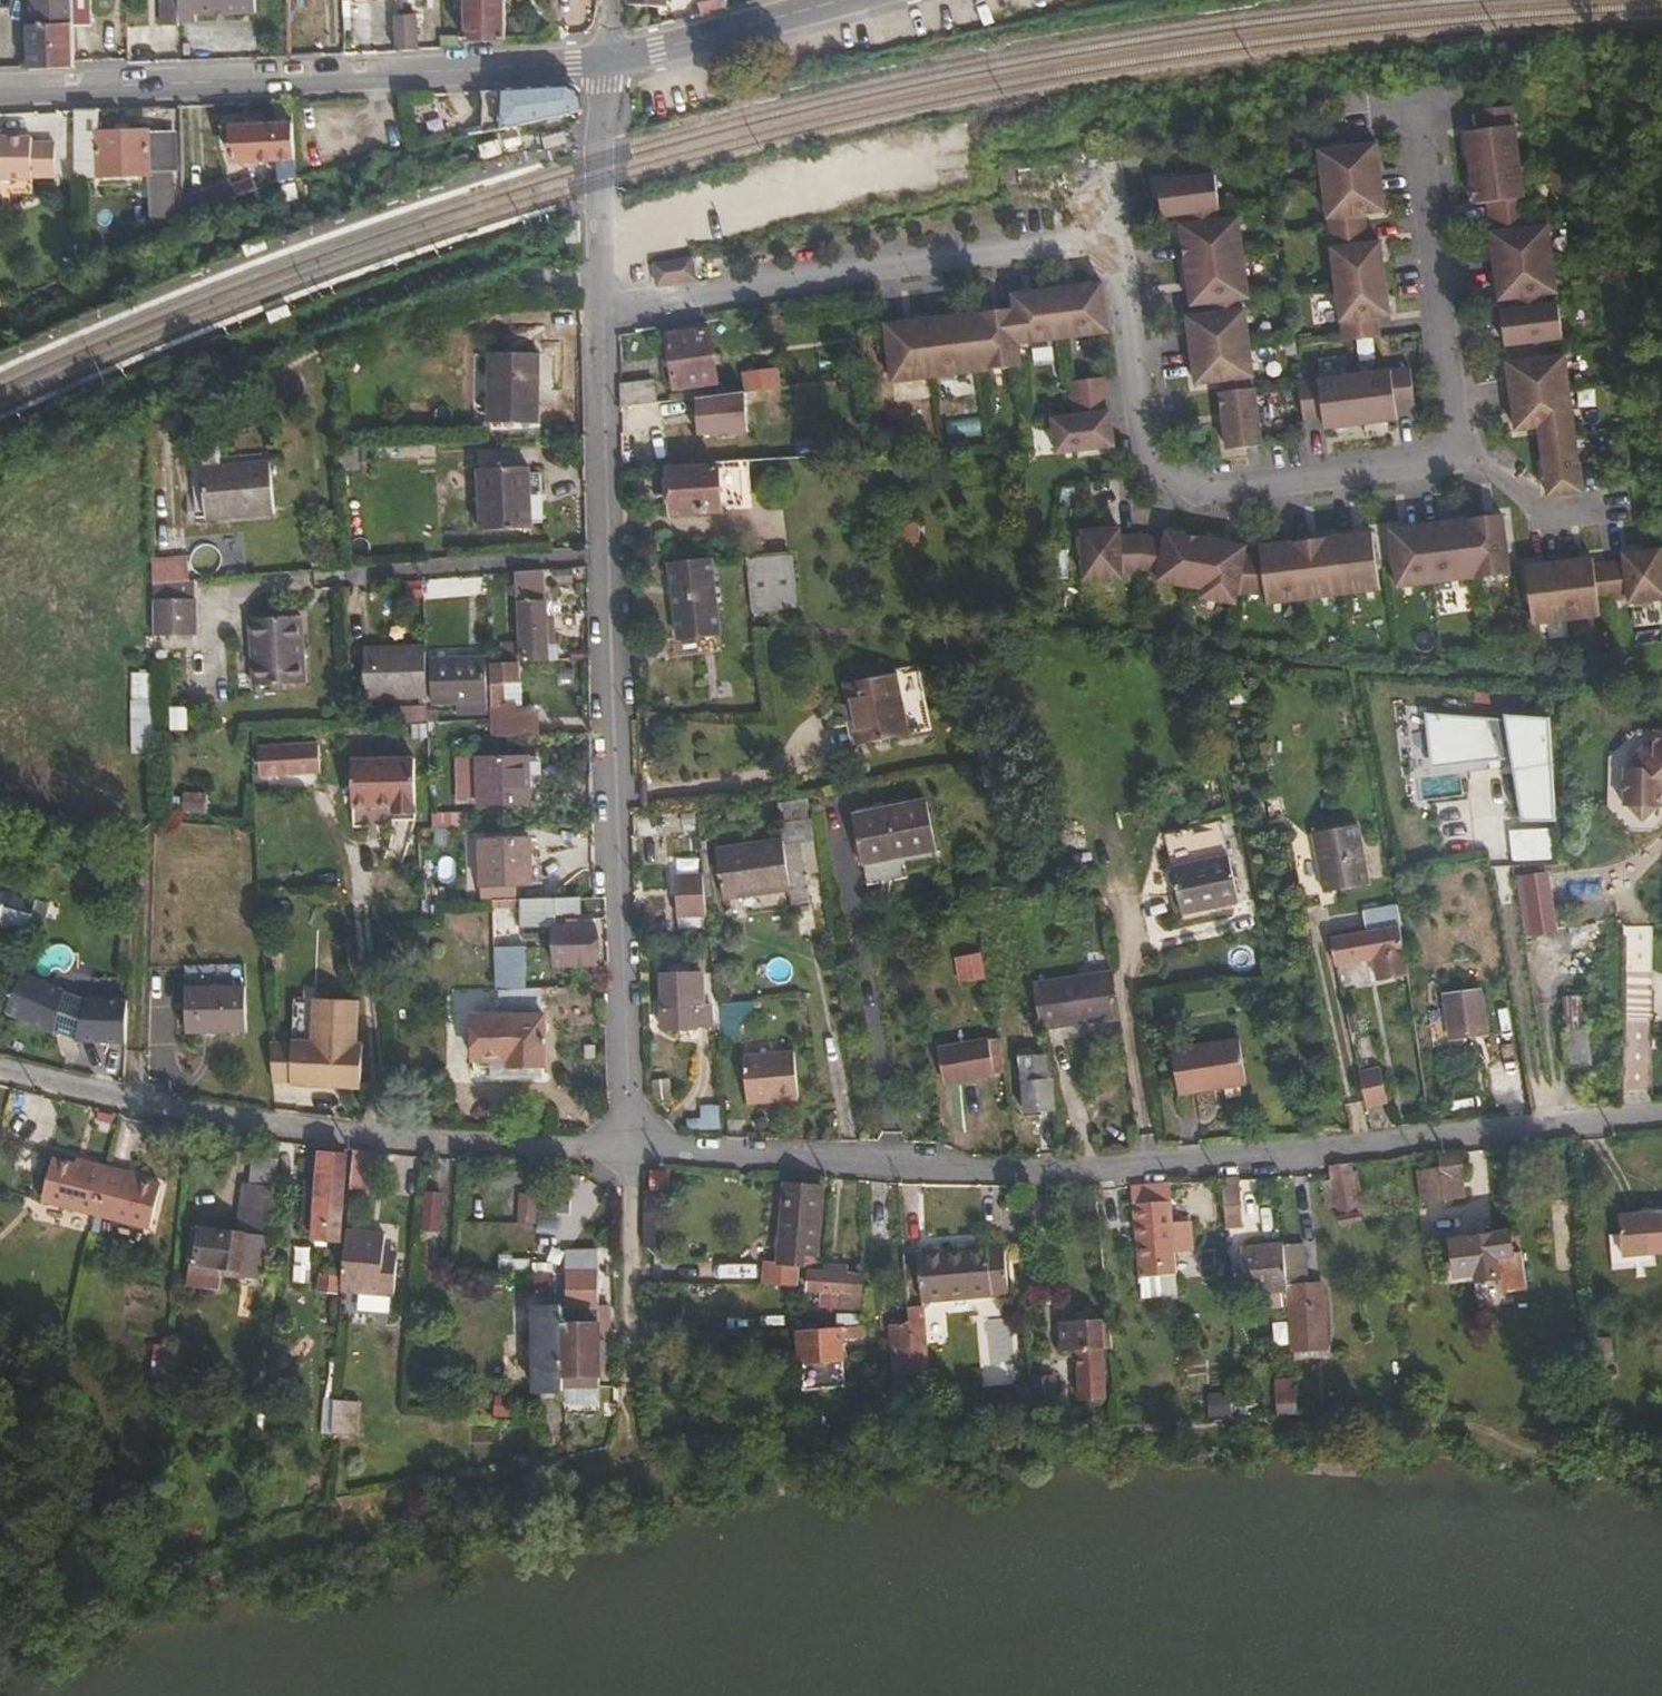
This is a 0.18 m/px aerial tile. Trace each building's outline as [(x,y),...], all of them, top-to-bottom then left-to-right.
[(67,25),(67,0),(29,0),(29,21),(25,21),(26,65),(68,63),(67,25)] [(86,0),(67,0),(67,25),(87,24),(86,0)] [(172,0),(154,0),(155,23),(172,22),(172,16),(172,0)] [(249,0),(172,0),(172,16),(189,16),(188,7),(249,7),(249,0)] [(459,36),(500,35),(500,0),(459,0),(459,36)] [(721,0),(693,0),(693,12),(722,6),(721,0)] [(411,47),(411,18),(390,18),(390,48),(411,47)] [(480,134),(581,111),(581,102),(566,89),(479,94),(480,134)] [(94,156),(94,128),(94,106),(71,108),(71,155),(94,156)] [(1463,132),(1471,205),(1483,203),(1486,223),(1523,218),(1510,107),(1473,111),(1476,131),(1463,132)] [(290,166),(288,120),(271,120),(271,123),(273,160),(273,167),(290,166)] [(273,160),(271,123),(228,124),(228,130),(219,130),(219,139),(229,139),(229,162),(273,160)] [(167,195),(167,130),(146,130),(145,127),(94,128),(94,156),(95,174),(145,173),(145,196),(161,196),(162,222),(177,217),(176,194),(167,195)] [(567,133),(545,139),(548,150),(558,148),(570,144),(569,139),(567,133)] [(48,149),(26,150),(27,143),(0,143),(0,187),(27,187),(27,184),(49,184),(48,149)] [(1316,150),(1323,218),(1381,211),(1373,144),(1316,150)] [(177,217),(273,183),(273,170),(227,186),(225,180),(183,193),(184,175),(176,176),(176,194),(177,217)] [(1214,209),(1210,174),(1152,181),(1156,216),(1214,209)] [(1243,298),(1234,218),(1182,223),(1175,225),(1184,305),(1203,302),(1236,298),(1243,298)] [(1486,223),(1487,234),(1524,230),(1523,218),(1486,223)] [(1324,229),(1337,340),(1374,336),(1372,317),(1384,315),(1376,242),(1364,244),(1361,224),(1324,229)] [(1487,234),(1495,301),(1506,299),(1541,295),(1552,294),(1544,227),(1524,230),(1487,234)] [(686,254),(648,259),(652,281),(689,275),(686,254)] [(1102,330),(1096,281),(1006,292),(1008,306),(879,322),(886,379),(1015,364),(1012,341),(1102,330)] [(1506,299),(1508,311),(1543,307),(1541,295),(1506,299)] [(1238,310),(1236,298),(1203,302),(1204,313),(1238,310)] [(1496,312),(1500,346),(1557,340),(1554,306),(1543,307),(1508,311),(1496,312)] [(1247,376),(1240,309),(1238,310),(1204,313),(1181,316),(1189,383),(1214,380),(1246,376),(1247,376)] [(726,380),(719,330),(675,334),(682,386),(726,380)] [(541,410),(537,342),(493,345),(498,413),(541,410)] [(1502,364),(1509,431),(1567,425),(1560,358),(1502,364)] [(742,370),(744,389),(779,384),(777,366),(742,370)] [(1408,405),(1404,368),(1292,382),(1297,419),(1316,416),(1318,429),(1391,420),(1389,408),(1408,405)] [(1063,379),(1067,414),(1046,416),(1050,451),(1108,444),(1099,376),(1063,379)] [(1247,388),(1246,376),(1214,380),(1215,391),(1247,388)] [(661,378),(629,382),(630,404),(663,400),(661,378)] [(1255,445),(1249,387),(1247,388),(1215,391),(1214,391),(1221,449),(1255,445)] [(1575,493),(1568,435),(1533,440),(1541,497),(1575,493)] [(274,485),(272,438),(193,442),(195,478),(205,478),(206,489),(274,485)] [(800,469),(800,461),(808,461),(808,453),(705,458),(706,465),(663,466),(664,508),(713,507),(713,498),(729,497),(728,473),(800,469)] [(536,519),(534,455),(485,457),(487,521),(536,519)] [(1502,574),(1495,516),(1383,530),(1389,587),(1502,574)] [(913,522),(900,522),(901,540),(914,540),(913,522)] [(1075,529),(1076,578),(1114,577),(1114,571),(1133,571),(1151,574),(1150,579),(1196,588),(1194,596),(1228,603),(1230,592),(1237,555),(1238,546),(1159,531),(1158,538),(1136,534),(1113,534),(1113,527),(1075,529)] [(1372,589),(1365,532),(1252,545),(1254,556),(1258,593),(1259,603),(1372,589)] [(789,600),(782,549),(737,551),(745,605),(789,600)] [(1653,551),(1616,555),(1616,562),(1597,564),(1601,601),(1621,599),(1622,604),(1659,600),(1653,551)] [(716,647),(704,554),(665,560),(673,633),(666,634),(669,653),(716,647)] [(1258,593),(1254,556),(1237,555),(1230,592),(1258,593)] [(546,607),(544,557),(514,558),(516,594),(521,594),(524,647),(548,647),(547,628),(554,627),(553,607),(546,607)] [(1585,559),(1518,567),(1525,625),(1592,616),(1590,603),(1586,565),(1585,559)] [(1597,564),(1586,565),(1590,603),(1601,601),(1597,564)] [(199,627),(198,573),(156,575),(157,628),(199,627)] [(303,664),(301,599),(253,600),(256,664),(303,664)] [(200,642),(199,627),(157,628),(157,643),(200,642)] [(515,648),(513,627),(497,628),(496,648),(515,648)] [(426,694),(424,647),(366,650),(367,696),(426,694)] [(499,693),(498,669),(516,668),(515,656),(515,648),(496,648),(485,648),(487,702),(488,721),(519,720),(517,699),(511,699),(511,693),(499,693)] [(483,695),(482,653),(428,653),(429,684),(455,685),(455,695),(483,695)] [(911,664),(840,675),(850,737),(921,725),(911,664)] [(455,695),(455,685),(429,684),(429,695),(455,695)] [(535,719),(534,699),(517,699),(519,720),(535,719)] [(1562,811),(1555,709),(1429,703),(1439,758),(1521,750),(1531,812),(1562,811)] [(319,748),(318,730),(328,731),(328,720),(279,724),(281,751),(319,748)] [(281,751),(279,724),(266,724),(267,751),(281,751)] [(1645,727),(1645,744),(1634,745),(1625,745),(1625,754),(1626,765),(1618,766),(1618,805),(1622,804),(1637,818),(1651,804),(1655,804),(1655,791),(1661,783),(1661,727),(1645,727)] [(328,748),(328,731),(318,730),(319,748),(328,748)] [(426,784),(422,731),(358,734),(362,782),(402,779),(403,786),(426,784)] [(523,794),(521,750),(474,751),(474,754),(453,756),(455,792),(475,791),(475,797),(523,794)] [(850,813),(858,860),(928,847),(920,801),(850,813)] [(1351,813),(1306,823),(1317,882),(1362,873),(1351,813)] [(526,873),(525,831),(475,833),(477,875),(526,873)] [(796,839),(713,849),(718,893),(800,883),(796,839)] [(1169,868),(1178,911),(1234,900),(1225,857),(1169,868)] [(1531,922),(1554,919),(1546,862),(1523,866),(1531,922)] [(675,917),(704,916),(703,866),(673,867),(675,917)] [(30,902),(28,901),(31,888),(0,881),(0,917),(22,924),(30,902)] [(577,904),(577,888),(517,890),(517,900),(519,918),(544,917),(554,904),(577,904)] [(517,900),(517,890),(490,892),(490,901),(517,900)] [(1385,913),(1390,912),(1386,892),(1354,899),(1357,920),(1385,913)] [(1385,913),(1391,937),(1396,936),(1390,912),(1385,913)] [(1322,928),(1328,952),(1391,937),(1385,913),(1357,920),(1322,928)] [(553,916),(554,925),(555,955),(593,953),(592,915),(567,916),(553,916)] [(522,980),(520,940),(493,941),(495,981),(506,981),(522,980)] [(973,951),(947,956),(953,982),(979,977),(973,951)] [(1097,959),(1024,971),(1028,994),(1033,1018),(1107,1006),(1097,959)] [(124,1031),(127,990),(88,989),(61,987),(20,968),(2,1006),(51,1028),(76,1030),(124,1031)] [(240,1025),(241,980),(182,979),(181,1024),(240,1025)] [(546,1054),(544,1005),(541,1005),(540,979),(522,980),(506,981),(507,1007),(474,1008),(476,1051),(497,1050),(516,1049),(516,1055),(546,1054)] [(1467,986),(1435,992),(1445,1045),(1478,1039),(1467,986)] [(301,1031),(302,989),(281,988),(281,1031),(301,1031)] [(350,1076),(350,1033),(344,1033),(345,989),(302,989),(301,1031),(281,1031),(280,1031),(280,1034),(282,1072),(283,1075),(350,1076)] [(657,1000),(658,1022),(707,1021),(707,998),(657,1000)] [(1582,1023),(1561,1024),(1565,1059),(1586,1057),(1582,1023)] [(282,1072),(280,1034),(264,1034),(265,1071),(282,1072)] [(933,1050),(938,1075),(953,1072),(955,1080),(988,1074),(982,1040),(933,1050)] [(739,1050),(743,1089),(760,1087),(761,1095),(795,1091),(790,1044),(739,1050)] [(1169,1046),(1168,1087),(1237,1087),(1236,1046),(1169,1046)] [(1352,1060),(1360,1097),(1383,1093),(1374,1056),(1352,1060)] [(953,1072),(938,1075),(940,1083),(955,1080),(953,1072)] [(1043,1073),(1016,1076),(1020,1104),(1046,1101),(1043,1073)] [(760,1087),(743,1089),(743,1096),(761,1095),(760,1087)] [(371,1179),(373,1141),(350,1139),(348,1177),(371,1179)] [(338,1228),(344,1145),(322,1143),(319,1177),(302,1176),(300,1208),(317,1209),(316,1227),(338,1228)] [(273,1174),(274,1149),(246,1147),(245,1172),(273,1174)] [(1435,1156),(1417,1159),(1423,1193),(1460,1188),(1455,1147),(1434,1150),(1435,1156)] [(95,1203),(107,1155),(90,1151),(89,1157),(54,1148),(44,1190),(95,1203)] [(150,1217),(161,1174),(126,1165),(127,1161),(107,1155),(95,1203),(150,1217)] [(1347,1156),(1325,1159),(1335,1214),(1356,1210),(1347,1156)] [(1219,1169),(1222,1207),(1238,1207),(1236,1168),(1219,1169)] [(270,1223),(273,1174),(245,1172),(240,1172),(237,1221),(270,1223)] [(1173,1261),(1170,1228),(1165,1228),(1161,1179),(1150,1180),(1152,1213),(1138,1214),(1139,1229),(1134,1230),(1137,1264),(1173,1261)] [(440,1217),(441,1183),(423,1182),(420,1216),(440,1217)] [(807,1252),(813,1184),(798,1183),(791,1252),(799,1254),(807,1252)] [(1650,1242),(1661,1241),(1661,1203),(1647,1204),(1650,1242)] [(1650,1242),(1647,1204),(1616,1207),(1619,1245),(1650,1242)] [(240,1257),(246,1224),(191,1217),(186,1250),(240,1257)] [(392,1282),(395,1250),(383,1249),(384,1238),(385,1223),(345,1220),(341,1279),(392,1282)] [(1506,1248),(1505,1233),(1504,1225),(1444,1230),(1447,1267),(1471,1265),(1472,1272),(1495,1271),(1496,1284),(1519,1283),(1515,1247),(1506,1248)] [(1514,1232),(1505,1233),(1506,1248),(1515,1247),(1514,1232)] [(1283,1277),(1279,1233),(1239,1235),(1242,1279),(1283,1277)] [(911,1242),(915,1291),(1003,1283),(999,1234),(911,1242)] [(395,1250),(396,1239),(384,1238),(383,1249),(395,1250)] [(807,1259),(804,1278),(853,1285),(856,1266),(807,1259)] [(551,1277),(550,1261),(532,1261),(532,1277),(551,1277)] [(1314,1263),(1287,1265),(1292,1328),(1320,1327),(1314,1263)] [(334,1282),(335,1268),(321,1267),(320,1281),(334,1282)] [(597,1361),(597,1294),(560,1295),(562,1361),(597,1361)] [(562,1361),(560,1295),(551,1295),(534,1295),(535,1377),(562,1376),(562,1361)] [(902,1297),(904,1315),(905,1335),(919,1334),(917,1297),(902,1297)] [(1106,1338),(1104,1311),(1059,1314),(1062,1338),(1073,1337),(1078,1390),(1103,1389),(1099,1339),(1106,1338)] [(905,1335),(904,1315),(887,1316),(890,1367),(907,1366),(907,1361),(905,1335)] [(859,1316),(794,1322),(798,1382),(840,1379),(837,1331),(860,1329),(859,1316)] [(922,1360),(919,1334),(905,1335),(907,1361),(922,1360)] [(1030,1369),(1034,1414),(1051,1413),(1048,1368),(1030,1369)] [(1015,1411),(1025,1411),(1022,1373),(1013,1374),(1015,1411)] [(338,1388),(333,1388),(331,1421),(356,1423),(356,1420),(335,1416),(338,1388)] [(358,1389),(338,1388),(335,1416),(356,1420),(358,1389)]
